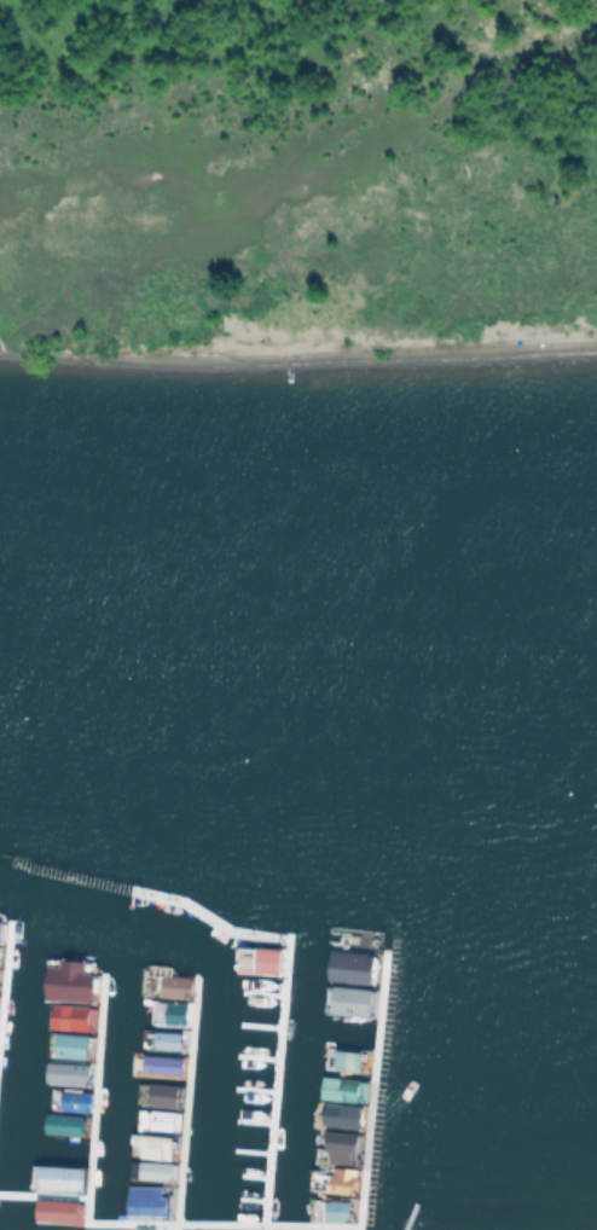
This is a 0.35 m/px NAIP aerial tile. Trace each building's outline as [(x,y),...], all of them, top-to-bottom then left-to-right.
[(281,948),(257,947),(255,973),(280,974),(281,948)] [(329,949),(328,981),(373,983),(374,952),(329,949)] [(45,1000),(95,1001),(96,973),(86,973),(86,960),(60,959),(60,966),(46,966),(45,1000)] [(159,996),(188,997),(189,976),(160,975),(159,996)] [(331,1014),(371,1015),(371,988),(332,987),(331,1014)] [(89,1005),(51,1004),(50,1028),(89,1029),(89,1005)] [(366,1023),(331,1022),(331,1037),(365,1038),(366,1023)] [(179,1032),(154,1031),(153,1048),(178,1049),(179,1032)] [(87,1059),(88,1035),(56,1034),(55,1058),(87,1059)] [(326,1068),(359,1071),(361,1052),(328,1048),(326,1068)] [(321,1098),(358,1100),(360,1077),(322,1076),(321,1098)] [(149,1105),(178,1106),(178,1084),(150,1083),(149,1105)] [(361,1105),(323,1103),(322,1124),(360,1126),(361,1105)] [(326,1163),(359,1164),(360,1132),(327,1132),(326,1163)] [(83,1191),(84,1167),(41,1165),(40,1189),(83,1191)] [(356,1168),(329,1167),(329,1193),(355,1193),(356,1168)] [(166,1215),(167,1196),(160,1196),(160,1187),(127,1186),(126,1215),(166,1215)] [(36,1219),(75,1221),(76,1200),(36,1199),(36,1219)] [(349,1201),(324,1200),(323,1218),(348,1219),(349,1201)] [(155,1220),(135,1220),(134,1229),(155,1229),(155,1220)]
